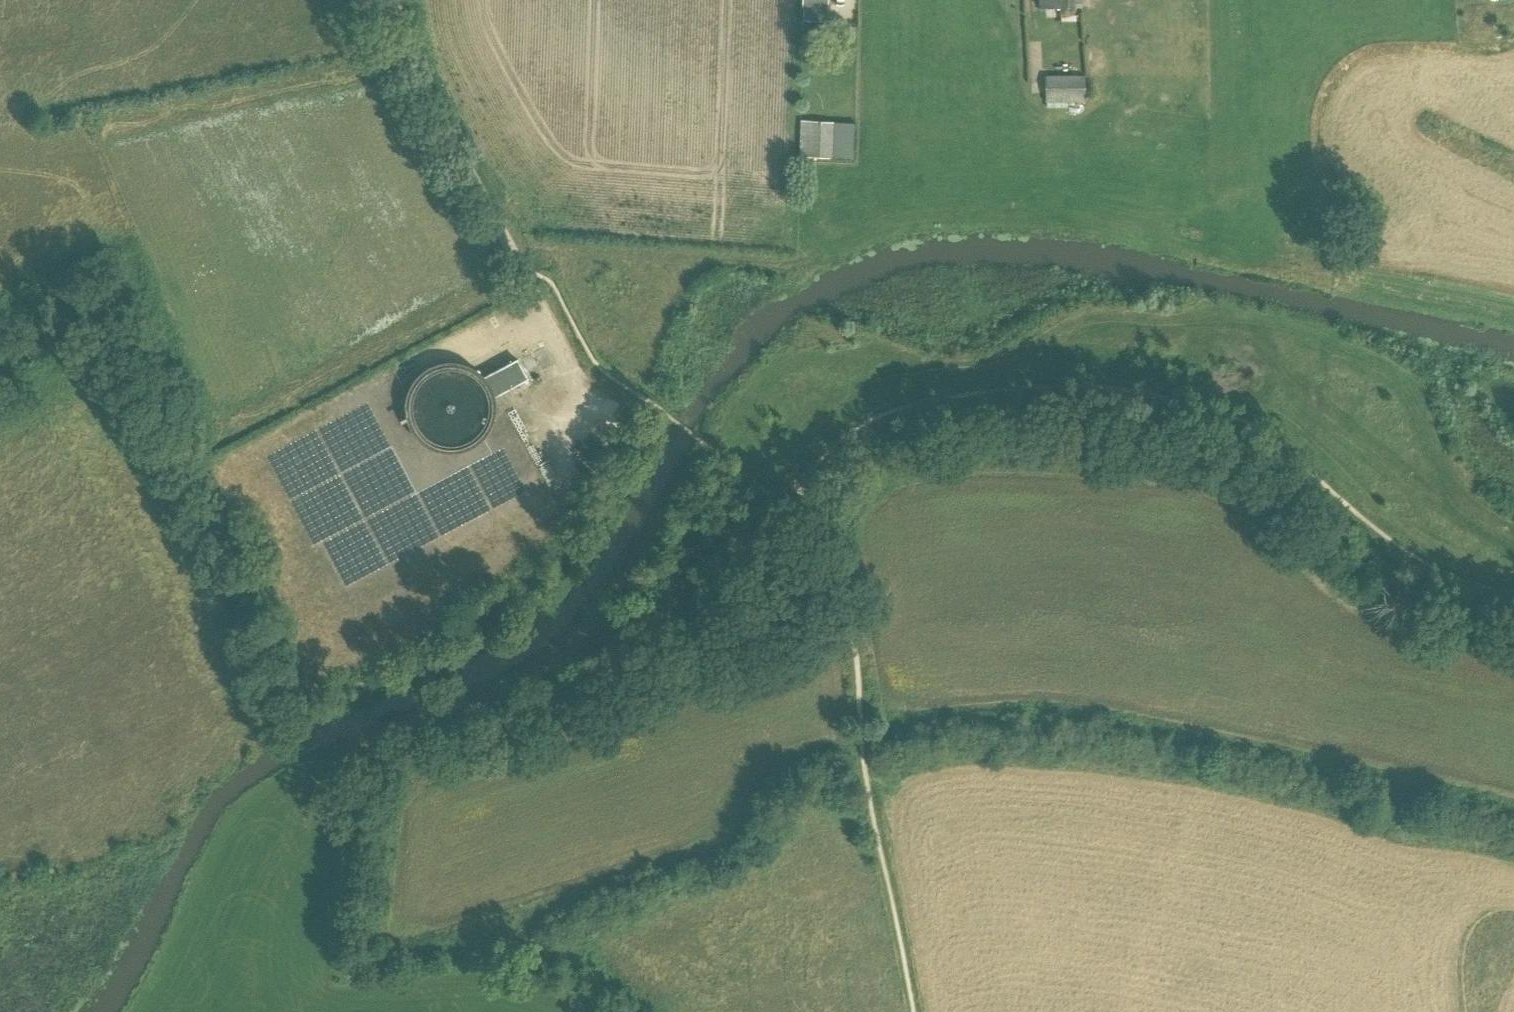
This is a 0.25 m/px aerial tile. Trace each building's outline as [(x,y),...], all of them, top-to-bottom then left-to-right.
[(828,0),(802,0),(802,7),(803,7),(803,21),(827,21),(827,8),(828,8),(828,0)] [(1046,102),(1085,102),(1085,76),(1045,76),(1046,102)] [(854,159),(856,123),(801,120),(799,156),(854,159)] [(496,395),(528,379),(517,359),(485,375),(496,395)] [(448,453),(456,453),(464,451),(471,448),(478,444),(483,439),(488,432),(492,425),(494,418),(496,410),(495,402),(494,395),(491,387),(487,381),(482,375),(476,370),(470,366),(462,363),(455,362),(447,361),(440,362),(432,365),(425,368),(419,373),(414,379),(410,385),(406,392),(404,399),(404,407),(404,415),(406,423),(410,430),(414,436),(420,442),(426,446),(433,450),(440,452),(448,453)]
